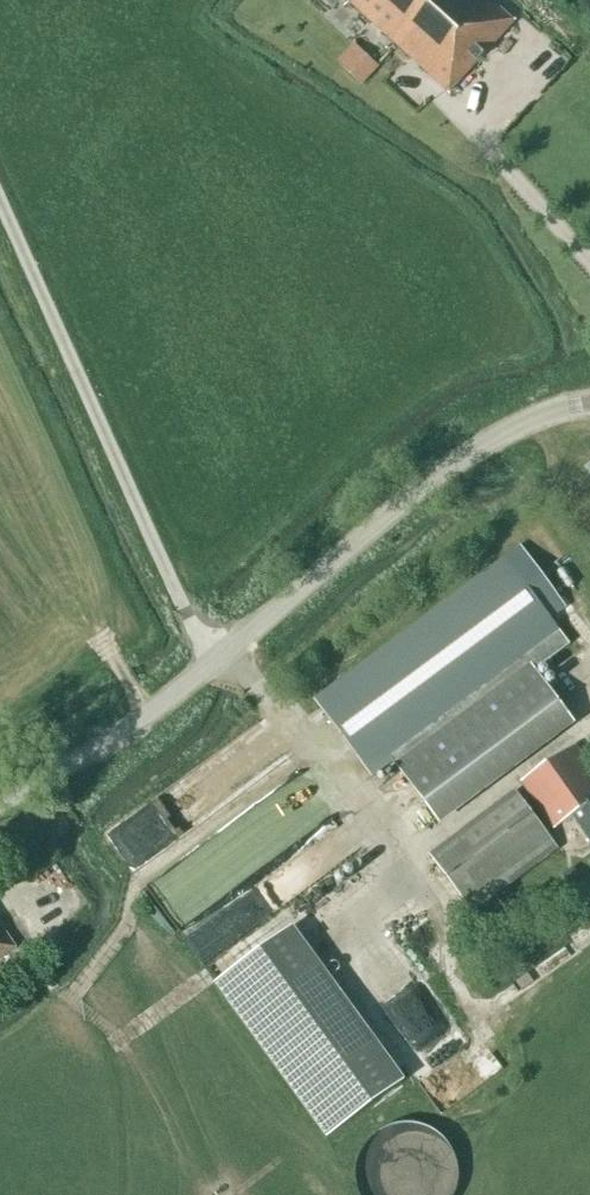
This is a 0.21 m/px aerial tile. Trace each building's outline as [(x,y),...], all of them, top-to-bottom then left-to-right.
[(513,20),(491,0),(351,0),(349,2),(448,91),(513,20)] [(356,43),(339,63),(364,85),(382,66),(356,43)] [(505,558),(420,620),(314,700),(371,777),(393,761),(426,805),(439,825),(575,724),(529,660),(563,636),(505,558)] [(575,746),(522,784),(556,831),(576,816),(589,836),(589,767),(575,746)] [(516,792),(430,856),(473,914),(559,850),(516,792)] [(16,948),(0,923),(0,959),(16,948)] [(292,927),(216,983),(328,1137),(405,1081),(292,927)]
